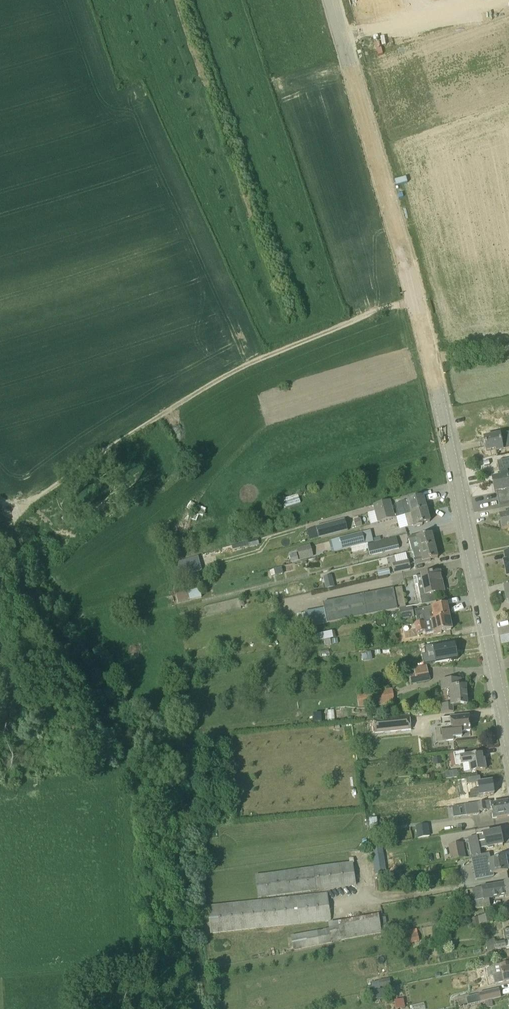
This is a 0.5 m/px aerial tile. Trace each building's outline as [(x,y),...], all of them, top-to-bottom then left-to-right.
[(484,438),(486,452),(496,450),(496,452),(505,450),(508,449),(508,433),(484,438)] [(508,489),(508,483),(508,481),(508,460),(497,462),(500,477),(492,479),(495,492),(499,492),(508,489)] [(301,503),(298,495),(284,500),(286,507),(301,503)] [(394,518),(405,515),(405,516),(426,510),(426,508),(427,507),(426,504),(424,503),(423,496),(415,499),(415,497),(407,500),(407,502),(402,503),(403,509),(394,516),(394,518)] [(378,523),(394,518),(394,516),(390,501),(373,505),(378,523)] [(197,506),(190,517),(196,521),(203,509),(197,506)] [(426,510),(405,516),(408,527),(413,526),(414,528),(422,525),(422,524),(430,522),(428,515),(429,514),(428,511),(427,511),(426,510)] [(508,528),(508,511),(508,512),(508,514),(499,516),(502,530),(508,528)] [(364,526),(363,520),(362,517),(355,519),(355,520),(344,523),(346,530),(364,526)] [(322,537),(344,531),(341,521),(319,527),(322,537)] [(365,543),(364,541),(362,534),(346,538),(340,540),(342,549),(365,543)] [(409,544),(410,544),(412,551),(419,549),(434,545),(431,534),(424,535),(424,534),(407,538),(409,544)] [(367,545),(368,549),(370,556),(399,549),(396,538),(367,545)] [(297,548),(300,560),(313,556),(310,545),(297,548)] [(438,558),(434,545),(419,549),(421,557),(414,559),(415,565),(431,561),(430,560),(438,558)] [(228,550),(217,554),(219,561),(230,557),(228,550)] [(289,555),(291,562),(298,560),(296,553),(289,555)] [(198,557),(179,562),(177,577),(202,570),(198,557)] [(392,564),(394,574),(410,570),(408,561),(392,564)] [(389,569),(378,571),(379,577),(391,575),(389,569)] [(434,594),(443,592),(439,572),(421,576),(413,578),(414,585),(417,587),(418,587),(419,596),(420,596),(422,605),(436,602),(434,594)] [(334,581),(333,580),(332,574),(323,577),(324,582),(324,583),(334,581)] [(202,598),(200,589),(176,595),(178,604),(202,598)] [(288,630),(326,624),(406,608),(403,589),(393,591),(393,589),(322,604),(323,609),(304,612),(304,614),(297,615),(298,618),(286,620),(288,630)] [(446,604),(431,607),(432,614),(414,618),(415,624),(449,617),(448,617),(446,604)] [(401,620),(414,618),(412,607),(399,610),(401,620)] [(410,633),(416,632),(416,633),(425,631),(426,634),(433,633),(433,635),(442,634),(441,632),(451,630),(449,617),(415,624),(414,624),(409,626),(410,633)] [(316,643),(324,641),(330,640),(329,632),(314,635),(316,643)] [(454,642),(429,647),(432,663),(457,658),(454,642)] [(412,684),(429,680),(426,665),(413,668),(415,674),(410,675),(412,684)] [(461,687),(461,679),(443,681),(443,689),(451,688),(451,704),(439,705),(440,713),(453,712),(453,706),(467,704),(466,686),(461,687)] [(358,707),(394,702),(392,689),(357,694),(358,707)] [(321,713),(313,713),(314,723),(322,722),(321,713)] [(374,734),(411,730),(410,716),(373,720),(374,734)] [(469,716),(449,718),(441,719),(442,742),(454,742),(454,738),(461,737),(461,732),(470,731),(469,716)] [(455,765),(468,763),(469,772),(470,772),(486,770),(484,759),(482,760),(481,754),(465,756),(464,751),(453,753),(455,765)] [(468,791),(469,792),(470,798),(494,794),(492,781),(478,783),(479,790),(468,791)] [(412,784),(412,793),(437,792),(437,783),(412,784)] [(465,805),(467,816),(479,814),(479,811),(491,809),(493,819),(508,816),(508,812),(507,803),(491,805),(491,801),(471,804),(465,805)] [(430,816),(450,814),(449,807),(430,809),(430,816)] [(391,826),(391,816),(378,816),(378,826),(391,826)] [(371,831),(378,830),(377,818),(369,819),(371,831)] [(478,835),(480,849),(503,845),(500,831),(478,835)] [(448,846),(451,861),(466,858),(463,843),(448,846)] [(383,854),(372,854),(372,874),(384,874),(383,854)] [(480,877),(492,874),(508,871),(505,857),(490,860),(490,861),(478,864),(479,870),(480,877)] [(349,863),(255,876),(258,898),(356,885),(353,863),(354,863),(353,858),(349,859),(349,863)] [(482,887),(472,890),(475,909),(491,907),(489,899),(507,896),(507,897),(508,897),(508,882),(482,887)] [(467,891),(440,895),(441,899),(468,895),(467,891)] [(207,906),(210,934),(331,921),(327,893),(207,906)] [(492,922),(490,914),(468,919),(469,927),(492,922)] [(328,924),(329,929),(291,936),(293,951),(332,943),(382,934),(379,915),(328,924)] [(385,934),(397,932),(395,924),(383,926),(385,934)] [(405,932),(408,944),(419,942),(417,930),(405,932)] [(507,949),(506,943),(495,944),(486,946),(487,952),(505,949),(507,949)] [(493,975),(495,984),(496,984),(508,981),(508,963),(476,969),(478,978),(493,975)] [(492,1000),(501,998),(499,989),(479,994),(481,1003),(486,1002),(492,1000)] [(396,1008),(397,1008),(405,1007),(404,999),(394,1001),(396,1008)]
